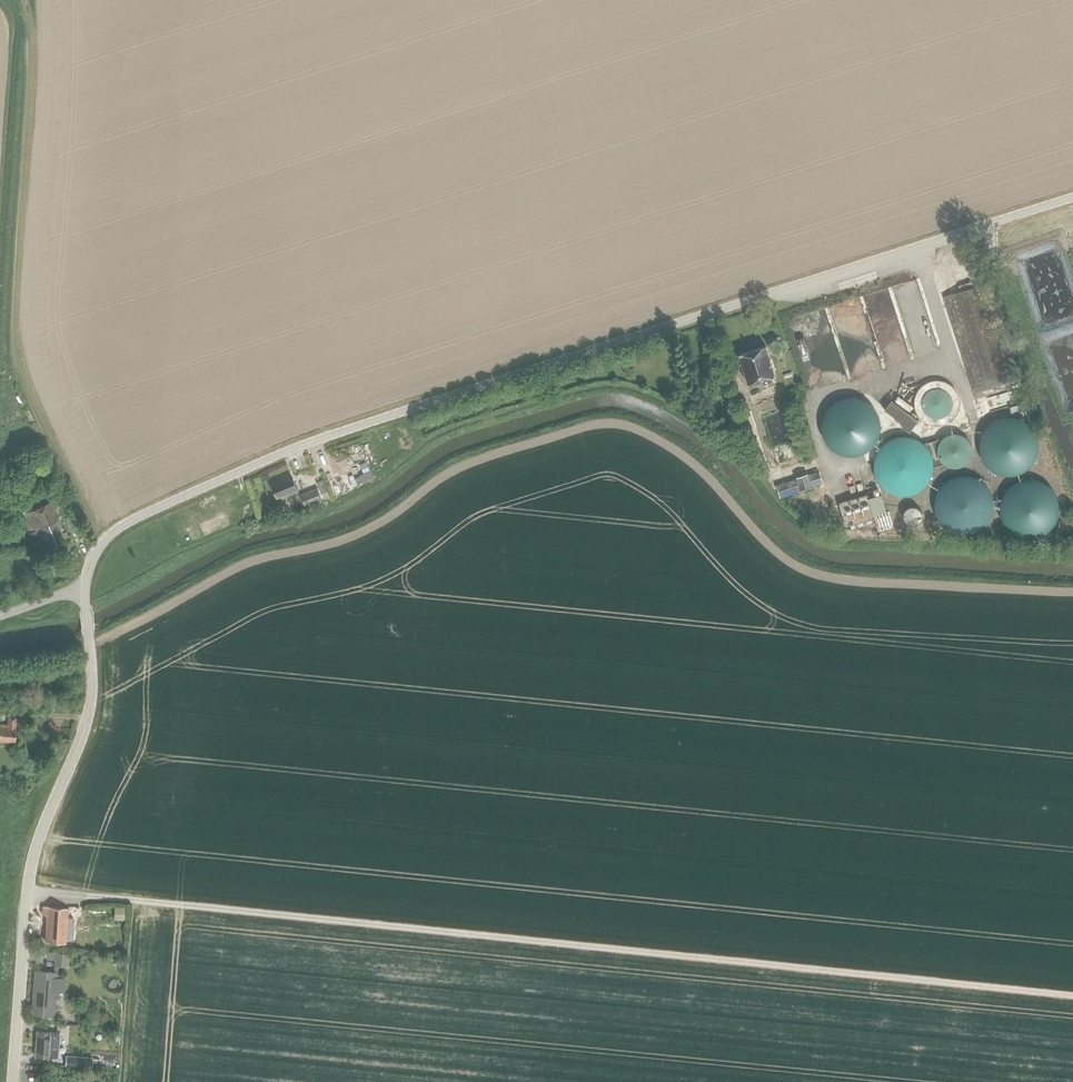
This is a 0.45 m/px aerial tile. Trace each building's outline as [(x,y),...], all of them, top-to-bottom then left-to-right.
[(975,392),(1020,377),(990,282),(944,297),(975,392)] [(749,383),(775,375),(767,347),(740,355),(749,383)] [(936,426),(938,426),(940,426),(942,426),(944,425),(946,424),(948,423),(950,422),(951,421),(953,420),(954,418),(955,417),(956,415),(957,413),(958,411),(959,409),(959,407),(959,405),(959,403),(959,401),(959,399),(959,397),(958,395),(957,394),(956,392),(955,390),(954,388),(953,387),(951,386),(950,384),(948,383),(946,382),(944,382),(942,381),(940,381),(938,380),(936,380),(934,380),(932,381),(930,381),(928,382),(927,382),(925,383),(923,384),(921,386),(920,387),(919,388),(917,390),(916,392),(915,394),(915,395),(914,397),(914,399),(913,401),(913,403),(913,405),(914,407),(914,409),(915,411),(915,413),(916,415),(917,417),(919,418),(920,420),(921,421),(923,422),(925,423),(927,424),(928,425),(930,426),(932,426),(934,426),(936,426)] [(1020,382),(992,388),(994,396),(987,397),(990,410),(1024,402),(1020,382)] [(822,427),(822,428),(822,431),(823,434),(824,437),(825,440),(826,442),(827,444),(829,446),(830,447),(832,449),(833,451),(835,452),(838,453),(840,454),(842,455),(844,456),(846,456),(850,457),(854,457),(856,457),(860,456),(862,455),(864,455),(866,454),(869,452),(871,450),(873,449),(875,446),(876,445),(878,442),(879,440),(880,437),(881,435),(882,433),(882,430),(882,427),(882,424),(882,422),(881,419),(880,417),(879,414),(878,412),(877,410),(875,408),(874,406),(873,405),(871,404),(870,402),(868,401),(867,400),(865,399),(863,399),(861,398),(858,397),(857,397),(855,397),(852,397),(849,397),(847,397),(845,397),(842,398),(841,399),(839,400),(837,401),(836,401),(834,403),(833,404),(831,405),(830,406),(829,407),(827,410),(826,412),(824,415),(823,417),(822,421),(822,424),(822,427)] [(909,433),(918,420),(891,400),(884,410),(903,424),(901,427),(909,433)] [(979,446),(979,448),(979,450),(980,451),(980,453),(980,454),(981,456),(981,458),(982,459),(983,460),(984,462),(985,464),(986,465),(987,467),(989,469),(991,470),(992,471),(994,472),(997,474),(999,475),(1001,475),(1002,475),(1005,476),(1007,476),(1009,476),(1010,476),(1013,476),(1014,476),(1015,476),(1016,475),(1018,475),(1020,474),(1022,473),(1023,473),(1025,472),(1026,471),(1028,470),(1030,469),(1032,467),(1033,465),(1034,464),(1035,462),(1036,461),(1037,459),(1038,457),(1039,455),(1039,452),(1040,450),(1040,446),(1040,444),(1040,443),(1039,441),(1039,439),(1039,438),(1038,436),(1038,435),(1037,434),(1036,432),(1036,431),(1035,430),(1035,429),(1034,428),(1033,427),(1032,426),(1031,425),(1030,424),(1029,423),(1028,422),(1026,421),(1024,420),(1022,419),(1021,419),(1020,418),(1018,417),(1017,417),(1016,417),(1015,417),(1014,416),(1012,416),(1011,416),(1010,416),(1009,416),(1008,416),(1006,417),(1004,417),(1002,417),(1001,418),(999,418),(998,419),(997,419),(996,419),(995,420),(994,421),(992,422),(991,422),(990,424),(989,425),(987,426),(986,427),(985,428),(984,430),(983,432),(982,434),(981,435),(981,437),(980,438),(980,440),(980,442),(979,443),(979,446)] [(954,468),(955,468),(957,468),(958,467),(960,467),(961,466),(962,466),(964,465),(965,464),(966,463),(967,462),(968,460),(969,459),(969,458),(970,456),(970,455),(971,454),(971,452),(971,451),(971,449),(971,448),(970,446),(970,445),(969,443),(969,442),(968,441),(967,439),(966,438),(965,437),(964,436),(962,435),(961,435),(960,434),(958,434),(957,433),(955,433),(954,433),(952,433),(951,433),(949,434),(948,434),(946,435),(945,435),(944,436),(942,437),(941,438),(940,439),(939,441),(939,442),(938,443),(937,445),(937,446),(937,448),(936,449),(936,451),(936,452),(937,454),(937,455),(937,456),(938,458),(939,459),(939,460),(940,462),(941,463),(942,464),(944,465),(945,466),(946,466),(948,467),(949,467),(951,468),(952,468),(954,468)] [(874,464),(874,469),(875,474),(877,478),(879,483),(883,487),(887,490),(891,492),(896,494),(900,495),(905,496),(910,495),(915,494),(920,492),(924,489),(928,485),(931,481),(933,477),(934,472),(935,467),(935,466),(935,465),(935,464),(935,463),(935,462),(935,461),(935,460),(934,459),(934,458),(934,457),(934,456),(933,456),(933,455),(933,454),(932,453),(932,452),(931,451),(931,450),(930,450),(930,449),(930,448),(929,448),(929,447),(928,447),(928,446),(927,446),(927,445),(926,444),(925,444),(922,441),(918,439),(914,437),(909,436),(905,436),(899,436),(895,437),(890,439),(886,442),(882,445),(879,449),(877,454),(875,459),(874,464)] [(364,473),(367,480),(373,477),(368,467),(362,470),(364,473)] [(779,497),(823,484),(819,471),(776,485),(779,497)] [(868,493),(864,481),(860,483),(857,474),(841,479),(844,487),(850,485),(854,497),(868,493)] [(963,535),(966,534),(968,534),(971,534),(973,533),(976,532),(978,531),(980,529),(982,528),(984,526),(986,524),(988,522),(989,520),(990,517),(991,515),(992,512),(993,510),(993,507),(993,505),(993,502),(993,500),(992,497),(991,494),(990,492),(989,490),(988,488),(986,486),(984,484),(982,482),(980,480),(978,479),(976,478),(973,477),(971,476),(968,475),(966,475),(963,475),(961,475),(958,475),(955,476),(953,477),(951,478),(948,479),(946,480),(944,482),(942,484),(940,486),(939,488),(937,490),(936,492),(935,495),(934,497),(934,500),(933,502),(933,505),(933,507),(934,510),(934,512),(935,515),(936,517),(937,520),(939,522),(940,524),(942,526),(944,528),(946,529),(948,531),(951,532),(953,533),(955,534),(958,534),(961,534),(963,535)] [(291,477),(272,484),(278,500),(297,492),(291,477)] [(1029,538),(1031,538),(1034,538),(1036,537),(1039,536),(1041,535),(1044,534),(1046,533),(1048,531),(1050,530),(1051,528),(1053,526),(1054,523),(1056,521),(1057,519),(1057,516),(1058,514),(1058,511),(1058,509),(1058,506),(1058,503),(1057,501),(1057,498),(1056,496),(1054,494),(1053,491),(1051,489),(1050,487),(1048,486),(1046,484),(1044,483),(1041,482),(1039,481),(1036,480),(1034,479),(1031,479),(1029,479),(1026,479),(1024,479),(1021,480),(1019,481),(1016,482),(1014,483),(1012,484),(1010,486),(1008,487),(1006,489),(1004,491),(1003,494),(1002,496),(1001,498),(1000,501),(999,503),(999,506),(999,508),(999,511),(999,514),(1000,516),(1001,519),(1002,521),(1003,523),(1004,526),(1006,528),(1008,530),(1010,531),(1012,533),(1014,534),(1016,535),(1019,536),(1021,537),(1024,538),(1026,538),(1029,538)] [(328,492),(323,480),(317,482),(322,494),(328,492)] [(318,487),(301,494),(306,506),(322,500),(318,487)] [(868,498),(867,494),(838,503),(845,527),(874,518),(873,515),(885,511),(881,494),(868,498)] [(37,556),(50,550),(52,554),(69,545),(61,531),(64,529),(60,520),(61,519),(51,501),(24,516),(38,542),(32,545),(37,556)] [(911,526),(913,526),(915,526),(915,525),(917,525),(918,524),(919,523),(920,522),(921,521),(921,520),(921,519),(922,519),(922,518),(922,517),(922,515),(922,514),(922,513),(921,513),(921,512),(921,511),(920,510),(919,509),(918,508),(916,507),(915,506),(914,506),(912,506),(910,506),(909,507),(907,507),(906,508),(905,509),(904,510),(903,511),(903,512),(903,513),(902,513),(902,514),(902,515),(902,516),(902,517),(902,518),(902,519),(903,519),(903,520),(904,522),(906,524),(908,525),(909,525),(910,526),(911,526)] [(16,717),(7,716),(6,724),(0,723),(0,740),(14,741),(16,717)] [(70,942),(73,919),(67,918),(68,910),(41,907),(41,915),(46,915),(43,943),(64,944),(65,941),(70,942)] [(124,907),(113,907),(113,920),(124,920),(124,907)] [(34,971),(31,1011),(33,1011),(38,1011),(38,1016),(55,1017),(56,1007),(53,1007),(54,1001),(56,1001),(57,999),(59,999),(59,994),(64,995),(65,979),(61,979),(61,973),(59,973),(59,966),(68,967),(69,954),(55,953),(54,961),(53,972),(34,971)] [(37,1032),(35,1057),(58,1058),(60,1034),(37,1032)] [(66,1056),(66,1066),(92,1068),(93,1058),(66,1056)]
